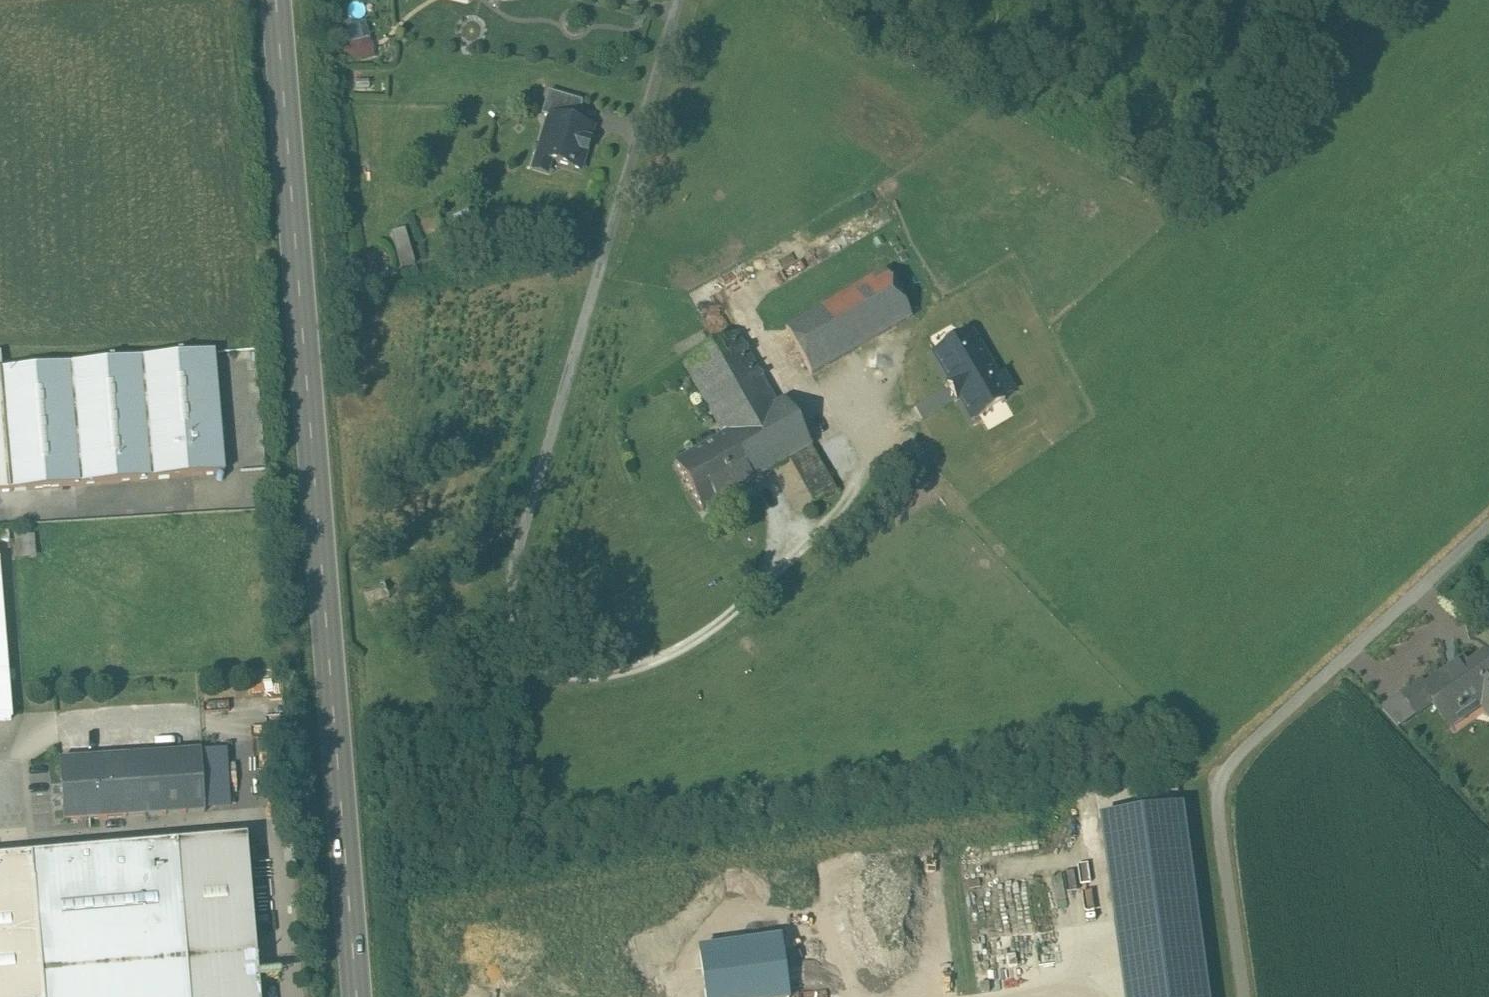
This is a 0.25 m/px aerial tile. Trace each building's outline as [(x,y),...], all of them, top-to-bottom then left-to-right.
[(371,33),(341,38),(345,60),(374,54),(371,33)] [(575,98),(548,90),(541,114),(548,116),(549,114),(569,120),(575,98)] [(575,98),(569,120),(579,124),(582,114),(582,100),(575,98)] [(569,120),(549,114),(548,116),(536,155),(550,159),(580,169),(592,128),(579,124),(569,120)] [(550,159),(536,155),(533,167),(546,171),(550,159)] [(891,233),(770,304),(785,328),(885,270),(885,271),(906,259),(891,233)] [(932,303),(906,259),(885,271),(911,315),(932,303)] [(885,270),(785,328),(811,373),(911,315),(885,271),(885,270)] [(946,331),(917,347),(932,372),(960,355),(946,331)] [(777,402),(736,333),(683,364),(724,434),(752,480),(789,458),(812,445),(784,398),(777,402)] [(224,472),(213,352),(0,371),(0,491),(224,472)] [(724,434),(676,462),(704,509),(752,480),(724,434)] [(838,488),(812,445),(789,458),(815,501),(838,488)] [(0,531),(0,541),(9,540),(8,531),(0,531)] [(28,535),(13,536),(15,556),(29,555),(28,535)] [(10,719),(0,593),(0,720),(10,719)] [(1424,686),(1421,681),(1382,708),(1398,725),(1434,701),(1451,725),(1468,713),(1465,709),(1486,695),(1488,700),(1488,658),(1487,654),(1469,667),(1459,653),(1446,661),(1451,667),(1424,686)] [(201,753),(59,762),(63,820),(205,812),(201,753)] [(1184,807),(1100,817),(1123,996),(1209,996),(1184,807)] [(177,843),(190,996),(260,996),(246,837),(177,843)] [(31,855),(34,882),(36,906),(43,996),(190,996),(177,843),(31,855)] [(0,885),(0,909),(36,906),(34,882),(0,885)] [(22,991),(0,914),(0,996),(1,996),(22,991)]
